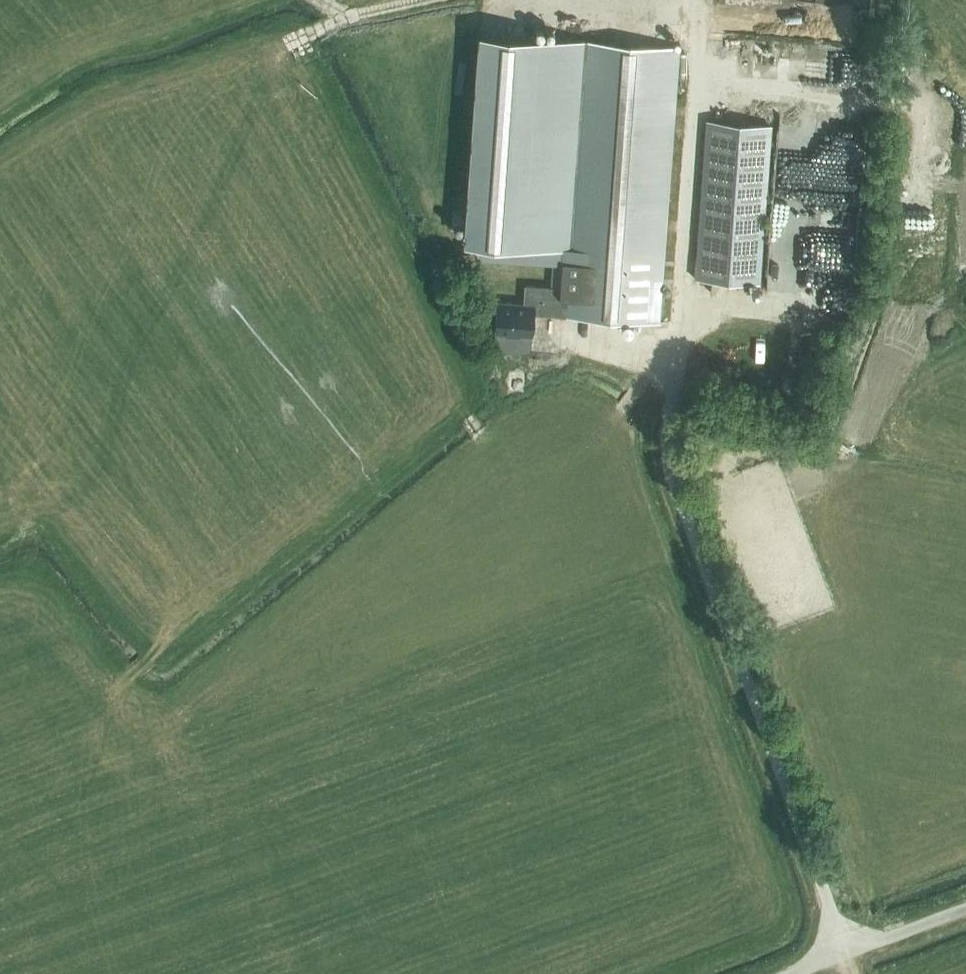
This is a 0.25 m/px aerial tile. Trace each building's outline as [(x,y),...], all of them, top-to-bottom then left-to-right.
[(679,47),(578,39),(477,32),(462,241),(563,249),(560,287),(525,284),(523,302),(496,300),(494,332),(510,333),(510,336),(514,342),(524,342),(531,336),(533,310),(659,321),(665,237),(679,47)] [(761,244),(771,124),(706,120),(697,240),(694,278),(758,282),(761,244)]
